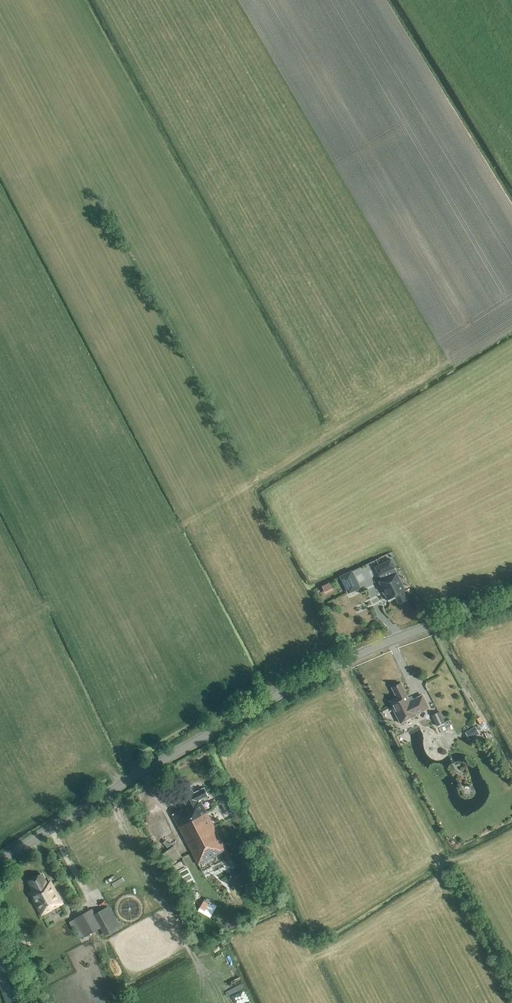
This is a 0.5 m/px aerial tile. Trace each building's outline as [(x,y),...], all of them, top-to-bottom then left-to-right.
[(378,581),(385,595),(390,605),(397,601),(399,604),(407,599),(403,592),(405,591),(396,573),(393,568),(395,567),(391,560),(375,567),(381,580),(378,581)] [(348,594),(361,588),(352,570),(339,577),(348,594)] [(333,591),(329,583),(321,587),(325,594),(333,591)] [(409,698),(401,683),(391,688),(396,698),(388,701),(400,725),(417,716),(417,715),(430,709),(423,694),(413,699),(411,697),(409,698)] [(437,727),(445,723),(439,712),(431,716),(437,727)] [(479,734),(475,727),(465,733),(469,740),(479,734)] [(208,796),(204,788),(194,794),(191,790),(181,795),(187,807),(172,815),(198,866),(226,851),(200,800),(208,796)] [(225,796),(222,790),(216,792),(219,798),(225,796)] [(175,861),(182,854),(175,847),(168,853),(175,861)] [(48,886),(42,875),(28,882),(35,893),(31,895),(42,914),(62,903),(51,884),(48,886)] [(205,910),(210,900),(207,898),(201,908),(205,910)] [(104,936),(120,927),(109,906),(95,914),(92,909),(75,918),(75,919),(69,922),(78,939),(84,936),(85,936),(100,928),(104,936)] [(8,968),(1,952),(0,953),(0,972),(8,968)]
